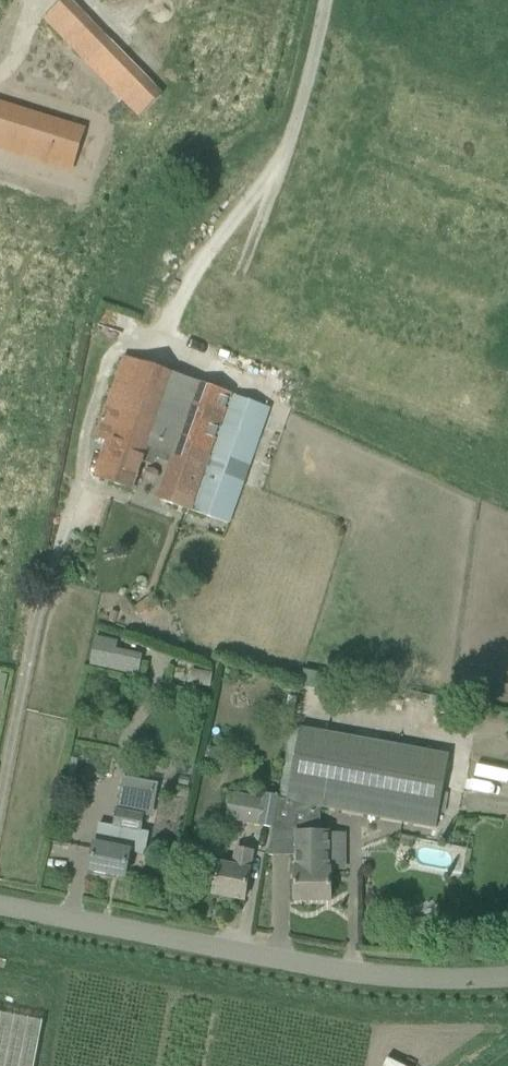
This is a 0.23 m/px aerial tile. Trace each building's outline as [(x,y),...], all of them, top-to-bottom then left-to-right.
[(139,119),(163,95),(159,90),(71,0),(64,0),(44,20),(139,119)] [(71,172),(84,131),(0,104),(0,150),(71,172)] [(125,357),(102,422),(118,428),(142,362),(125,357)] [(114,440),(147,451),(152,439),(175,374),(142,362),(118,428),(114,440)] [(177,448),(178,446),(200,384),(175,374),(152,439),(177,448)] [(207,456),(229,394),(200,384),(178,446),(207,456)] [(270,408),(229,394),(207,456),(188,510),(229,524),(270,408)] [(155,455),(172,462),(159,499),(188,510),(207,456),(178,446),(177,448),(152,439),(147,451),(114,440),(118,428),(102,422),(96,438),(113,444),(100,479),(133,490),(143,464),(144,465),(145,463),(151,465),(155,455)] [(163,613),(152,596),(135,608),(146,624),(163,613)] [(117,642),(97,638),(91,665),(112,669),(116,650),(117,642)] [(326,675),(304,670),(301,687),(322,691),(323,690),(326,675)] [(321,807),(437,829),(450,756),(301,729),(288,801),(321,807)] [(213,771),(218,749),(208,747),(204,769),(213,771)] [(179,776),(178,785),(188,787),(190,778),(179,776)] [(259,826),(263,799),(231,793),(227,820),(259,826)] [(125,878),(130,853),(145,855),(149,833),(141,832),(148,799),(121,794),(115,827),(100,824),(96,844),(95,844),(90,871),(125,878)] [(296,870),(295,901),(331,901),(331,870),(328,870),(328,834),(321,834),(321,807),(288,801),(280,800),(273,837),(297,837),(297,870),(296,870)] [(214,895),(245,901),(251,870),(250,870),(254,851),(237,848),(234,867),(219,864),(214,895)] [(43,1023),(0,1015),(0,1065),(35,1065),(43,1023)]
